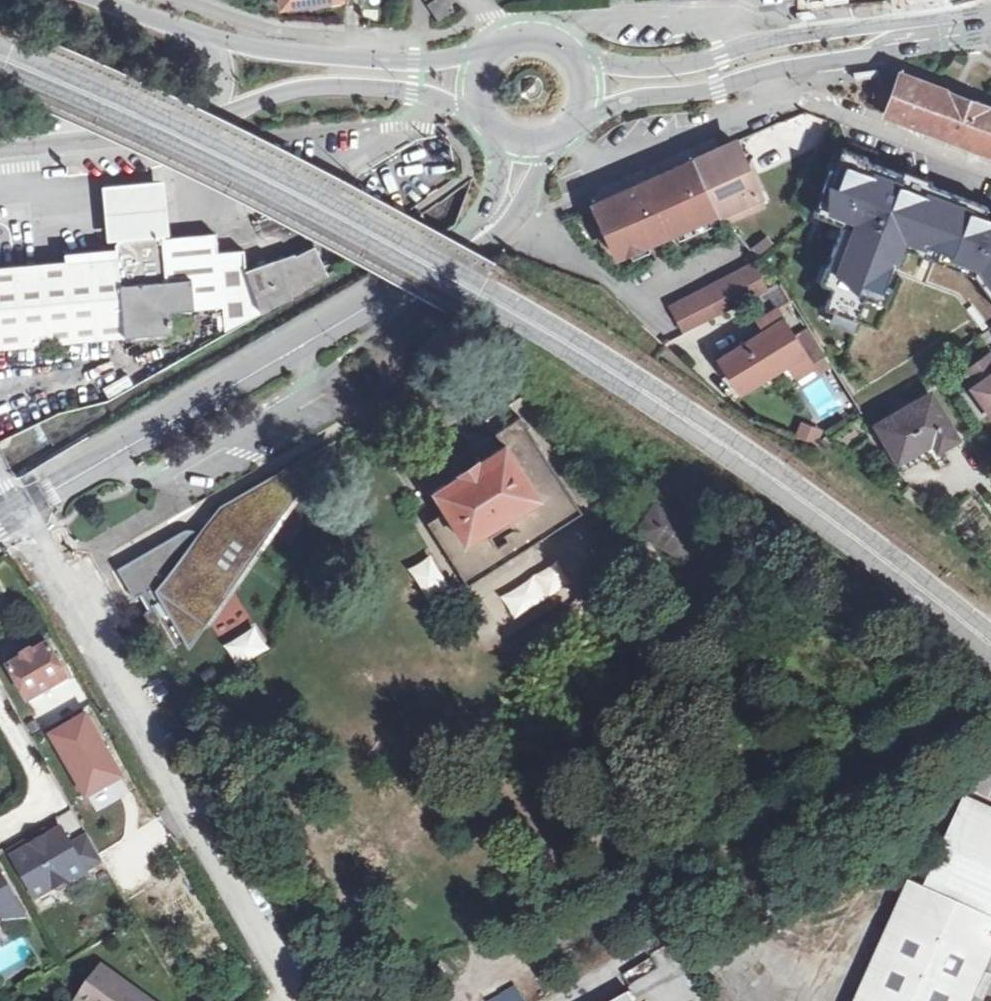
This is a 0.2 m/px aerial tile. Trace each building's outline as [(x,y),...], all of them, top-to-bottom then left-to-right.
[(282,1),(282,6),(289,11),(313,8),(312,3),(311,0),(292,0),(282,1)] [(456,9),(449,0),(427,0),(430,4),(440,20),(456,9)] [(797,13),(799,21),(820,18),(819,10),(797,13)] [(881,77),(880,70),(857,73),(858,79),(881,77)] [(877,94),(881,103),(890,106),(887,114),(990,153),(990,106),(901,72),(897,80),(889,77),(881,80),(877,94)] [(736,141),(695,159),(720,212),(759,194),(760,194),(736,141)] [(839,149),(831,169),(843,173),(847,163),(862,169),(866,159),(839,149)] [(720,212),(695,159),(595,204),(617,255),(649,241),(651,243),(720,212)] [(826,307),(857,320),(870,285),(883,290),(894,263),(901,266),(912,237),(969,259),(964,270),(978,278),(990,294),(990,293),(990,217),(985,215),(989,206),(866,159),(862,169),(847,163),(843,173),(831,169),(823,190),(835,194),(826,217),(843,224),(821,282),(833,287),(826,307)] [(163,181),(103,187),(106,213),(109,240),(114,240),(117,239),(165,235),(169,234),(166,204),(163,181)] [(835,194),(823,190),(814,213),(826,217),(835,194)] [(759,194),(720,212),(728,222),(764,205),(759,194)] [(732,221),(729,223),(727,226),(729,230),(732,233),(737,233),(739,229),(740,226),(737,222),(732,221)] [(0,267),(0,347),(173,332),(171,310),(224,305),(225,332),(328,273),(317,247),(298,256),(295,252),(246,272),(244,250),(219,253),(216,233),(165,237),(165,235),(117,239),(114,240),(114,249),(67,253),(67,261),(0,267)] [(672,307),(685,333),(768,290),(755,264),(672,307)] [(785,319),(720,358),(740,391),(790,362),(805,352),(785,319)] [(820,344),(805,352),(815,368),(818,374),(833,366),(820,344)] [(815,368),(805,352),(790,362),(799,377),(815,368)] [(988,378),(976,362),(961,372),(990,414),(990,376),(988,378)] [(938,448),(957,437),(931,394),(879,424),(899,458),(933,439),(938,448)] [(428,523),(469,585),(528,547),(509,518),(524,508),(543,537),(583,512),(521,417),(496,434),(504,446),(482,461),(478,461),(461,471),(460,474),(434,491),(446,510),(428,523)] [(816,445),(821,428),(799,422),(794,439),(816,445)] [(166,650),(208,626),(203,622),(232,582),(212,568),(238,531),(259,545),(305,476),(293,468),(224,508),(203,537),(197,532),(194,530),(191,530),(186,530),(180,533),(119,569),(135,597),(142,593),(151,608),(144,613),(166,650)] [(658,503),(641,531),(684,557),(700,530),(658,503)] [(431,555),(408,568),(427,600),(449,587),(431,555)] [(559,563),(500,592),(511,616),(571,587),(559,563)] [(237,668),(270,648),(256,625),(223,644),(237,668)] [(69,680),(49,646),(11,669),(31,703),(69,680)] [(85,777),(113,759),(86,717),(59,736),(85,777)] [(909,882),(856,1000),(972,1000),(990,959),(990,814),(964,802),(924,888),(909,882)] [(88,875),(105,865),(90,839),(76,847),(71,845),(64,833),(50,840),(49,841),(52,846),(47,849),(44,844),(32,851),(29,846),(12,856),(40,902),(70,885),(92,882),(88,875)] [(49,841),(50,840),(47,835),(29,846),(32,851),(44,844),(47,849),(52,846),(49,841)] [(3,918),(25,916),(0,873),(0,920),(3,918)] [(102,966),(78,1000),(152,1000),(102,966)] [(515,985),(490,1000),(525,1000),(515,985)]
